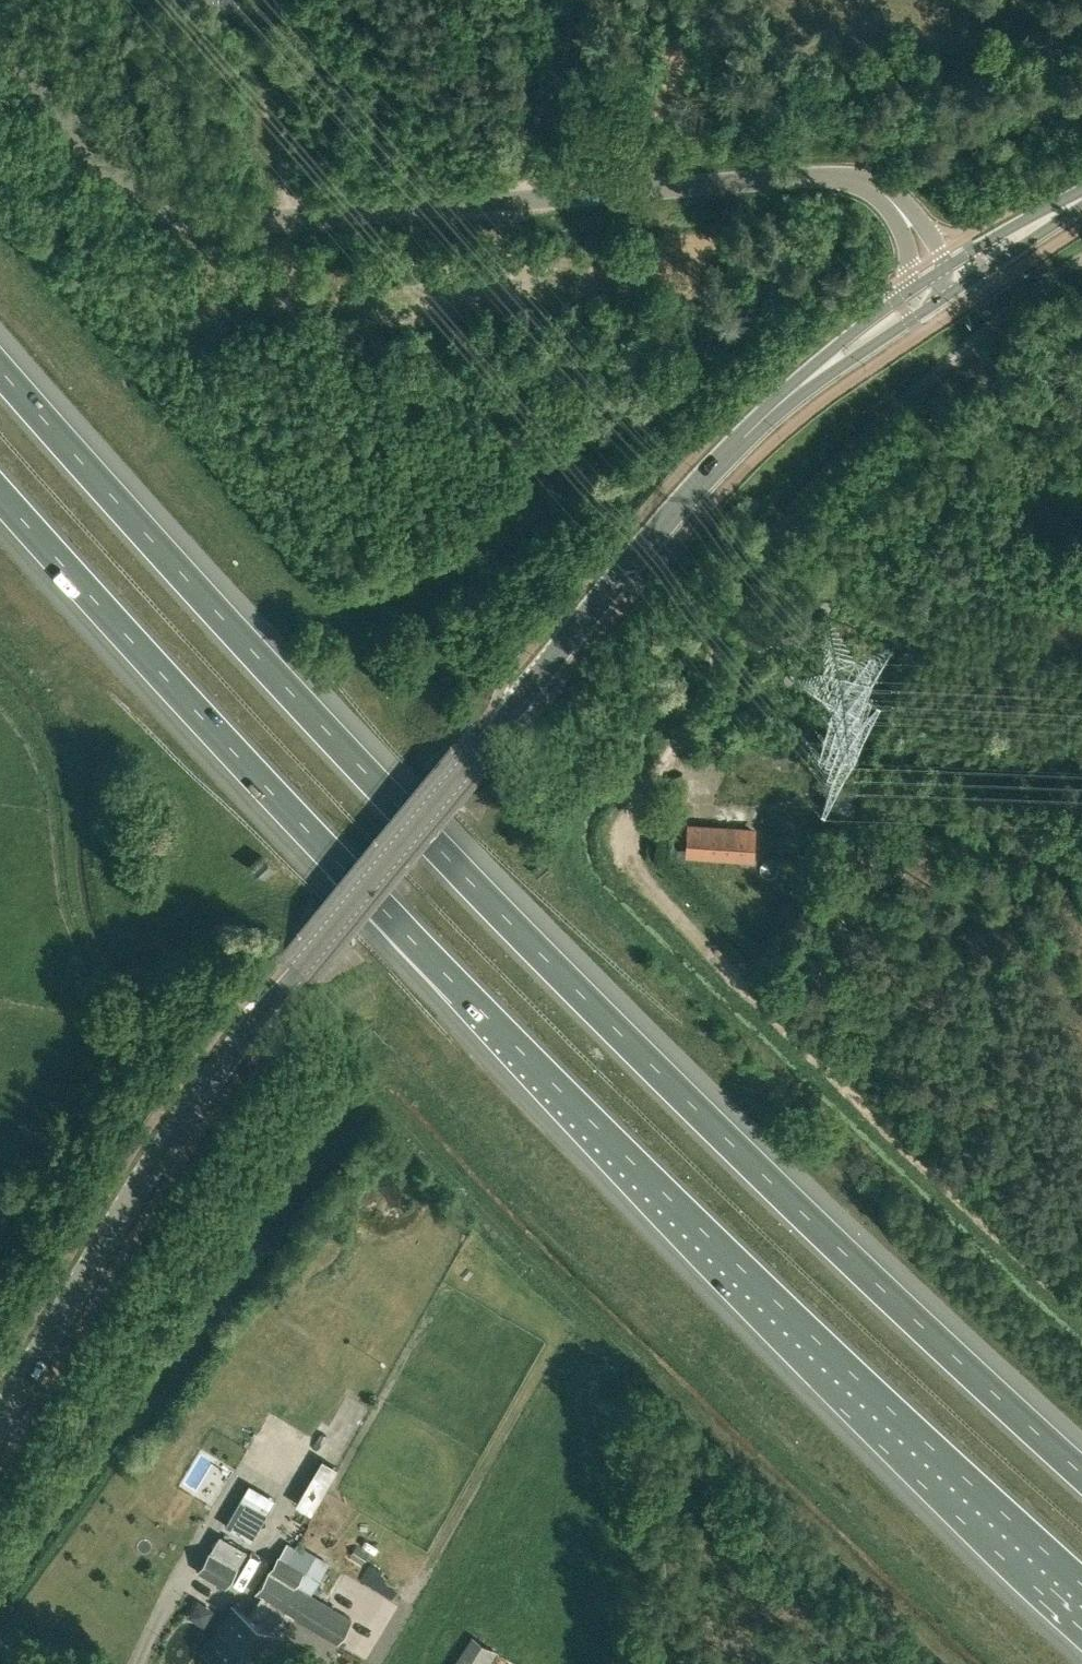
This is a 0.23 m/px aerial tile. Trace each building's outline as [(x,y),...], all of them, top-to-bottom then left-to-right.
[(838,799),(835,808),(846,811),(849,802),(838,799)] [(690,827),(688,854),(753,858),(754,832),(690,827)] [(251,1541),(265,1519),(238,1503),(225,1525),(240,1535),(251,1541)] [(220,1534),(212,1549),(199,1571),(226,1588),(239,1565),(238,1565),(247,1549),(220,1534)] [(292,1596),(284,1608),(269,1599),(268,1601),(268,1602),(257,1621),(258,1622),(233,1663),(267,1663),(269,1660),(272,1662),(286,1638),(271,1629),(283,1609),(338,1642),(352,1619),(310,1594),(330,1562),(297,1542),(287,1559),(306,1570),(296,1586),(297,1587),(292,1596)] [(357,1544),(350,1555),(363,1563),(370,1553),(357,1544)] [(258,1622),(257,1621),(268,1602),(268,1601),(269,1599),(284,1608),(292,1596),(297,1587),(296,1586),(306,1570),(287,1559),(280,1555),(256,1593),(261,1596),(249,1616),(232,1607),(206,1653),(225,1663),(233,1663),(258,1622)]
